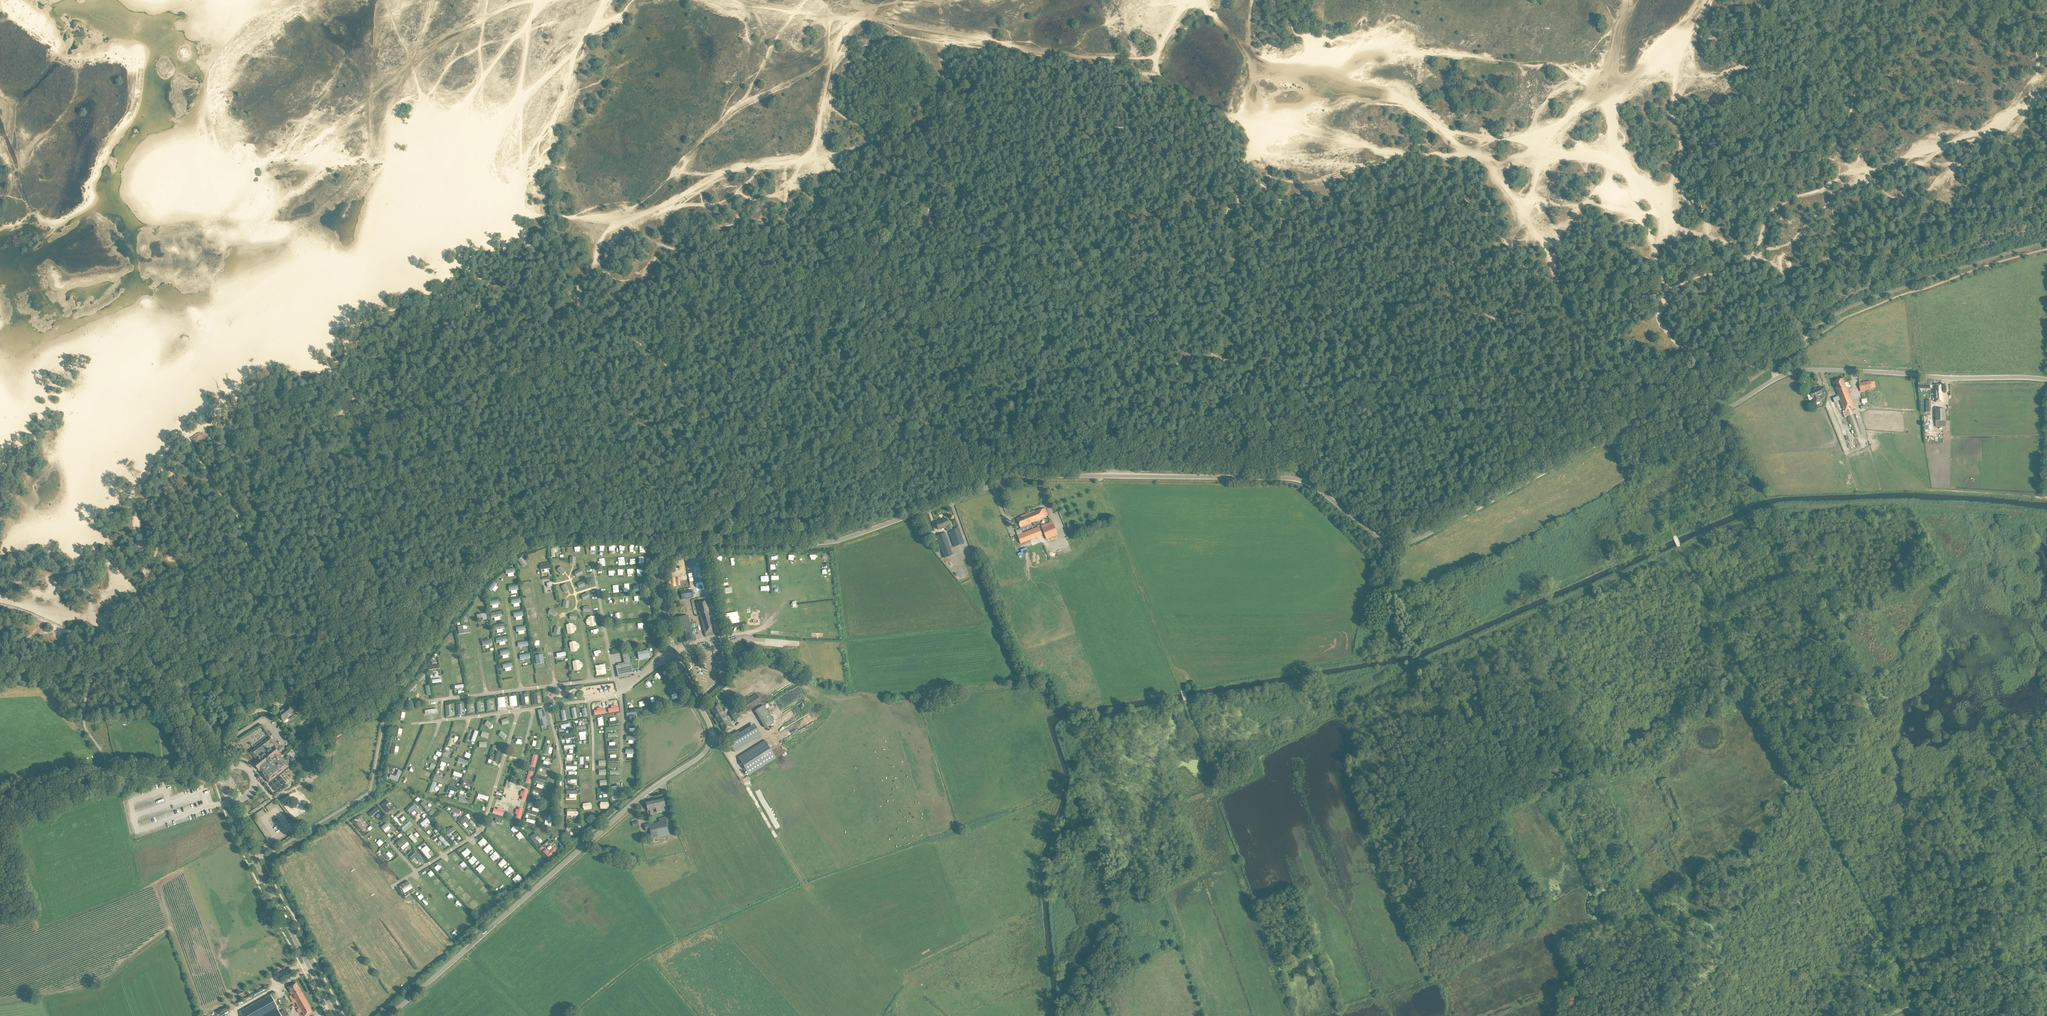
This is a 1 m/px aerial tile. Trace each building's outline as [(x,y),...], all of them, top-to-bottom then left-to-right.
[(1853,404),(1843,379),(1834,382),(1844,408),(1853,404)] [(1860,390),(1872,388),(1871,381),(1859,383),(1860,390)] [(1827,395),(1828,394),(1825,388),(1821,389),(1820,388),(1811,391),(1811,393),(1807,395),(1811,405),(1821,401),(1821,399),(1825,397),(1825,396),(1827,395)] [(1946,409),(1936,409),(1936,427),(1942,426),(1942,421),(1946,421),(1946,409)] [(1048,515),(1045,508),(1035,512),(1034,511),(1027,514),(1028,518),(1030,517),(1032,522),(1041,519),(1041,518),(1048,515)] [(1028,518),(1027,514),(1021,516),(1022,517),(1017,519),(1020,527),(1032,522),(1030,517),(1028,518)] [(946,518),(936,522),(938,529),(946,527),(947,531),(952,529),(950,521),(948,522),(946,518)] [(1053,522),(1042,526),(1047,539),(1058,535),(1053,522)] [(959,527),(949,531),(955,547),(965,543),(959,527)] [(1039,527),(1018,536),(1021,544),(1042,535),(1039,527)] [(945,532),(936,536),(944,558),(953,554),(945,532)] [(1021,550),(1022,552),(1018,553),(1019,556),(1028,552),(1026,547),(1021,550)] [(515,575),(514,568),(505,570),(507,577),(515,575)] [(488,588),(495,592),(499,585),(493,581),(488,588)] [(510,594),(518,593),(517,585),(509,586),(510,594)] [(681,591),(682,599),(692,597),(690,590),(681,591)] [(520,598),(511,600),(512,604),(513,604),(514,607),(520,606),(519,603),(521,602),(520,598)] [(490,605),(492,605),(493,608),(498,607),(498,604),(500,604),(499,599),(490,600),(490,605)] [(706,637),(715,634),(712,623),(706,600),(697,603),(706,637)] [(523,611),(513,613),(514,617),(516,617),(516,620),(522,619),(521,616),(523,615),(523,611)] [(491,618),(494,618),(495,620),(500,620),(500,616),(502,616),(502,612),(491,613),(491,618)] [(738,612),(726,613),(727,624),(739,622),(738,612)] [(486,613),(477,614),(478,621),(487,619),(486,613)] [(676,618),(678,629),(681,643),(693,640),(688,615),(676,618)] [(587,616),(587,626),(596,626),(595,616),(587,616)] [(566,624),(567,633),(576,633),(575,623),(566,624)] [(503,628),(505,628),(504,624),(494,625),(495,629),(497,629),(497,632),(503,632),(503,628)] [(459,634),(470,632),(470,628),(467,628),(466,625),(458,626),(459,634)] [(517,635),(525,633),(524,631),(526,630),(525,626),(516,627),(517,635)] [(505,644),(505,641),(507,641),(507,636),(496,638),(496,643),(499,642),(500,645),(505,644)] [(569,642),(571,651),(579,650),(577,640),(569,642)] [(461,643),(463,649),(473,648),(472,641),(461,643)] [(500,651),(500,656),(502,655),(503,658),(509,657),(508,654),(510,654),(509,649),(500,651)] [(617,666),(619,677),(629,675),(629,673),(633,673),(631,663),(628,650),(622,651),(622,652),(623,652),(625,662),(623,663),(623,665),(617,666)] [(535,655),(536,664),(544,663),(543,654),(535,655)] [(439,664),(433,665),(433,661),(428,662),(429,669),(440,668),(439,664)] [(503,664),(504,671),(512,670),(511,663),(503,664)] [(423,671),(416,679),(419,682),(426,674),(423,671)] [(407,689),(410,692),(417,684),(414,681),(407,689)] [(464,684),(454,685),(455,689),(460,688),(460,690),(458,690),(458,692),(465,691),(464,684)] [(756,694),(730,711),(736,722),(746,716),(745,713),(762,703),(756,694)] [(288,704),(283,708),(284,709),(278,713),(284,721),(288,717),(294,712),(288,704)] [(711,708),(725,732),(733,727),(725,713),(724,713),(719,704),(711,708)] [(764,706),(755,711),(766,728),(774,723),(764,706)] [(604,709),(602,709),(601,707),(596,708),(597,710),(594,710),(594,715),(605,713),(604,709)] [(609,718),(610,725),(619,724),(619,720),(616,720),(616,717),(609,718)] [(738,731),(726,738),(735,752),(761,736),(754,724),(740,733),(738,731)] [(397,737),(398,734),(401,734),(402,729),(399,728),(399,727),(395,726),(393,736),(397,737)] [(281,756),(282,755),(281,753),(280,754),(274,747),(277,745),(270,737),(251,752),(257,760),(253,763),(258,769),(259,770),(260,770),(269,782),(289,766),(281,756)] [(423,744),(426,745),(427,743),(420,739),(415,750),(419,752),(423,744)] [(537,739),(536,741),(533,740),(532,747),(540,748),(541,740),(537,739)] [(764,740),(738,757),(749,775),(776,758),(764,740)] [(470,749),(472,749),(473,746),(465,743),(463,750),(469,751),(470,749)] [(390,754),(394,755),(395,751),(398,752),(399,745),(392,744),(390,754)] [(543,754),(548,755),(548,753),(551,753),(553,747),(545,745),(543,754)] [(627,757),(633,757),(634,750),(625,749),(625,753),(627,753),(627,757)] [(493,761),(498,763),(502,752),(497,751),(493,761)] [(609,762),(619,762),(619,758),(616,758),(616,754),(609,754),(609,762)] [(450,763),(452,759),(443,755),(441,759),(450,763)] [(398,770),(395,776),(390,774),(389,778),(397,782),(402,771),(398,770)] [(443,784),(444,779),(435,775),(433,780),(443,784)] [(620,797),(619,786),(611,786),(612,797),(620,797)] [(462,787),(458,801),(467,803),(467,799),(463,798),(465,788),(462,787)] [(522,789),(520,799),(526,801),(528,790),(522,789)] [(539,805),(541,798),(533,796),(531,802),(539,805)] [(666,810),(663,798),(646,802),(649,815),(652,814),(651,809),(656,808),(657,812),(666,810)] [(381,804),(387,812),(389,809),(386,805),(389,803),(387,799),(381,804)] [(427,811),(430,808),(423,800),(420,803),(427,811)] [(416,803),(408,811),(410,813),(414,809),(419,814),(422,810),(416,803)] [(520,819),(523,808),(517,807),(514,817),(520,819)] [(537,816),(539,809),(532,807),(532,810),(528,809),(527,813),(537,816)] [(505,810),(498,808),(497,810),(494,809),(492,813),(503,816),(505,810)] [(375,811),(381,818),(384,816),(378,809),(375,811)] [(434,819),(436,823),(444,817),(442,813),(434,819)] [(590,824),(596,818),(592,814),(586,819),(590,824)] [(528,815),(526,821),(528,822),(527,826),(534,828),(537,817),(528,815)] [(427,817),(420,823),(425,829),(432,823),(427,817)] [(466,817),(460,822),(463,824),(465,822),(471,829),(474,826),(466,817)] [(361,831),(365,829),(358,820),(355,823),(361,831)] [(405,832),(413,825),(408,820),(403,824),(404,826),(401,828),(405,832)] [(645,825),(646,831),(650,830),(652,838),(669,834),(666,820),(653,823),(645,825)] [(453,826),(446,831),(449,835),(456,829),(453,826)] [(535,832),(530,837),(536,846),(542,841),(535,832)] [(411,834),(408,836),(415,843),(418,841),(411,834)] [(445,846),(448,843),(441,835),(438,837),(445,846)] [(402,850),(410,843),(404,837),(396,843),(402,850)] [(428,859),(431,856),(428,852),(430,850),(426,845),(421,849),(428,859)] [(548,857),(556,851),(551,845),(543,851),(548,857)] [(387,861),(393,855),(389,851),(386,853),(384,850),(381,854),(387,861)] [(495,851),(491,855),(496,859),(500,855),(495,851)] [(420,862),(423,859),(416,852),(410,857),(413,860),(416,857),(420,862)] [(472,865),(478,860),(474,855),(468,860),(472,865)] [(401,865),(403,863),(399,859),(392,865),(400,875),(406,869),(401,865)] [(429,869),(425,873),(429,877),(433,873),(429,869)] [(477,876),(473,881),(478,884),(481,879),(477,876)] [(408,881),(399,886),(401,890),(400,890),(402,894),(403,894),(405,897),(414,891),(408,881)] [(291,985),(287,987),(289,990),(292,995),(296,1002),(299,1008),(301,1012),(302,1012),(305,1015),(312,1011),(302,992),(301,992),(299,989),(300,989),(296,982),(291,985)] [(241,1011),(243,1015),(262,1015),(277,1008),(270,995),(241,1011)] [(262,1015),(284,1015),(282,1012),(281,1012),(280,1013),(277,1008),(262,1015)]
